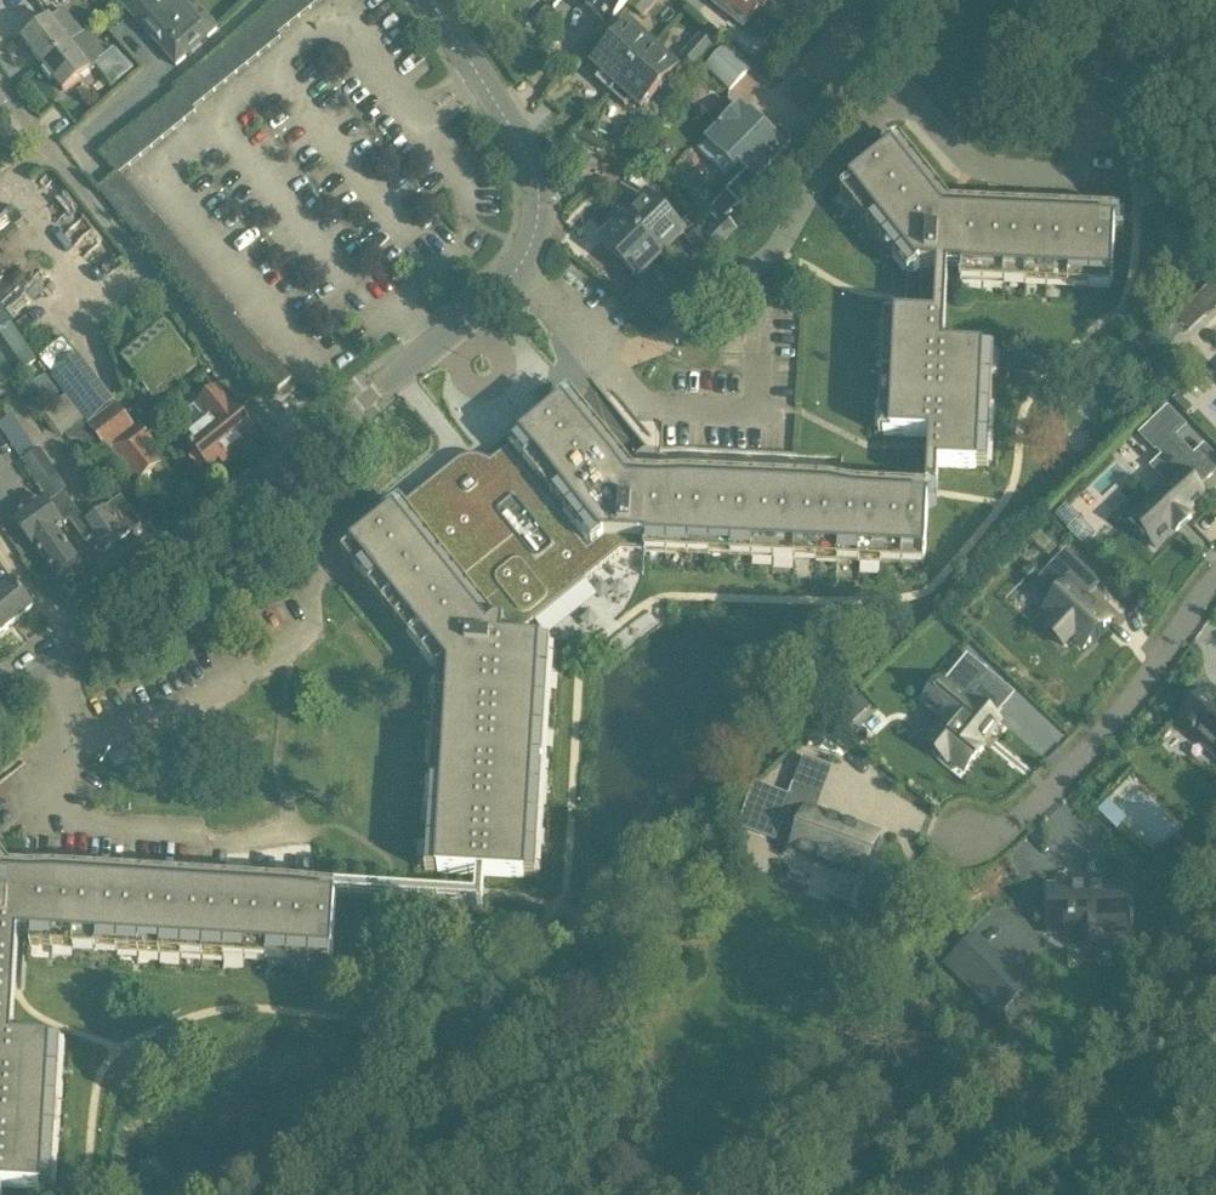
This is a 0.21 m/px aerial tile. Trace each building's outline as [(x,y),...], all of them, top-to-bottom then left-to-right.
[(120,175),(196,113),(193,110),(281,38),(278,35),(322,0),(281,0),(262,15),(264,19),(177,90),(179,93),(103,155),(119,175),(100,191),(135,235),(137,234),(216,332),(215,334),(250,378),(255,374),(272,396),(293,380),(275,358),(270,361),(235,318),(237,316),(157,217),(155,219),(120,175)] [(173,63),(214,27),(190,0),(128,0),(122,5),(173,63)] [(585,4),(606,25),(631,0),(589,0),(585,4)] [(660,0),(637,0),(630,7),(643,19),(660,0)] [(709,1),(743,28),(759,8),(762,11),(771,0),(710,0),(709,1)] [(43,67),(71,45),(84,34),(64,10),(24,43),(43,67)] [(611,94),(654,47),(630,25),(593,64),(603,73),(596,80),(611,94)] [(694,68),(722,37),(709,25),(681,57),(694,68)] [(87,32),(84,34),(71,45),(43,67),(64,92),(91,70),(95,66),(112,87),(132,71),(134,69),(114,50),(107,55),(87,32)] [(730,93),(753,68),(728,44),(705,69),(730,93)] [(641,108),(678,69),(654,47),(611,94),(626,107),(632,100),(641,108)] [(708,213),(720,224),(707,237),(720,249),(738,231),(726,219),(739,205),(741,207),(761,187),(756,182),(791,146),(791,139),(783,131),(776,130),(771,136),(742,107),(709,142),(735,167),(739,163),(748,172),(727,193),(727,194),(708,213)] [(897,147),(846,189),(908,267),(937,269),(936,299),(936,311),(935,319),(890,317),(884,435),(930,437),(927,495),(938,495),(939,467),(984,469),(989,351),(945,349),(948,278),(1112,285),(1116,219),(948,211),(897,147)] [(685,234),(647,196),(639,205),(632,198),(618,212),(662,257),(685,234)] [(639,280),(662,257),(618,212),(603,226),(610,233),(601,242),(639,280)] [(699,230),(686,241),(708,267),(721,256),(699,230)] [(1197,299),(1210,313),(1215,308),(1215,290),(1212,286),(1197,299)] [(0,328),(0,356),(1,357),(0,358),(0,375),(5,382),(36,362),(9,322),(0,328)] [(166,327),(125,361),(155,397),(196,364),(166,327)] [(63,340),(40,359),(54,377),(77,358),(63,340)] [(204,353),(197,359),(208,373),(216,367),(204,353)] [(54,377),(51,378),(59,389),(66,397),(108,452),(113,448),(140,482),(162,465),(150,449),(155,445),(140,426),(135,429),(79,357),(77,358),(54,377)] [(226,402),(217,390),(197,407),(207,418),(183,437),(209,469),(219,460),(224,467),(235,458),(229,452),(253,432),(227,401),(226,402)] [(144,400),(138,405),(149,419),(161,409),(155,402),(155,401),(154,401),(154,400),(153,400),(152,399),(151,399),(150,399),(149,399),(148,399),(147,399),(146,399),(146,400),(145,400),(144,400)] [(436,480),(347,552),(443,671),(431,872),(476,875),(487,875),(496,876),(532,878),(546,643),(539,643),(526,642),(522,642),(522,634),(623,552),(646,554),(646,549),(924,562),(927,495),(841,491),(632,482),(567,401),(491,464),(489,462),(486,461),(483,460),(481,460),(478,459),(475,459),(472,459),(469,459),(467,460),(464,461),(461,462),(459,463),(456,464),(454,466),(452,468),(436,480)] [(1167,486),(1129,521),(1156,549),(1174,533),(1176,535),(1192,519),(1187,514),(1205,497),(1198,490),(1212,476),(1194,457),(1175,438),(1186,428),(1168,409),(1140,436),(1156,453),(1158,452),(1162,456),(1150,468),(1167,486)] [(53,478),(36,453),(22,463),(40,487),(53,478)] [(58,513),(64,526),(71,521),(86,543),(94,537),(105,552),(141,526),(122,499),(86,524),(64,492),(50,502),(58,513)] [(55,514),(43,498),(12,520),(32,547),(35,545),(59,578),(80,563),(58,531),(64,526),(58,513),(55,514)] [(1066,552),(1040,580),(1057,597),(1043,611),(1056,623),(1047,632),(1063,647),(1072,638),(1084,650),(1111,622),(1087,598),(1100,584),(1066,552)] [(12,627),(35,609),(12,581),(0,591),(0,613),(12,627)] [(12,627),(0,613),(0,637),(12,627)] [(943,681),(925,703),(945,720),(925,744),(947,762),(950,759),(965,772),(984,750),(980,746),(1000,721),(996,718),(1006,706),(980,685),(990,674),(969,656),(947,683),(943,681)] [(1178,721),(1190,732),(1193,736),(1194,735),(1215,757),(1215,703),(1205,692),(1178,721)] [(794,788),(780,826),(799,833),(792,853),(817,863),(818,858),(841,866),(840,871),(865,880),(881,837),(857,828),(858,827),(856,826),(856,828),(847,825),(848,823),(846,823),(846,824),(841,822),(841,821),(839,820),(839,822),(831,819),(831,817),(830,817),(829,818),(817,813),(808,810),(813,795),(794,788)] [(335,908),(336,897),(8,878),(0,868),(0,1194),(3,1194),(3,1187),(49,1191),(58,1043),(13,1041),(19,933),(31,934),(31,942),(332,959),(335,908)] [(1128,886),(1049,888),(1050,934),(1075,933),(1075,948),(1104,947),(1104,933),(1129,932),(1128,886)] [(975,938),(944,967),(997,1021),(1027,991),(975,938)]
